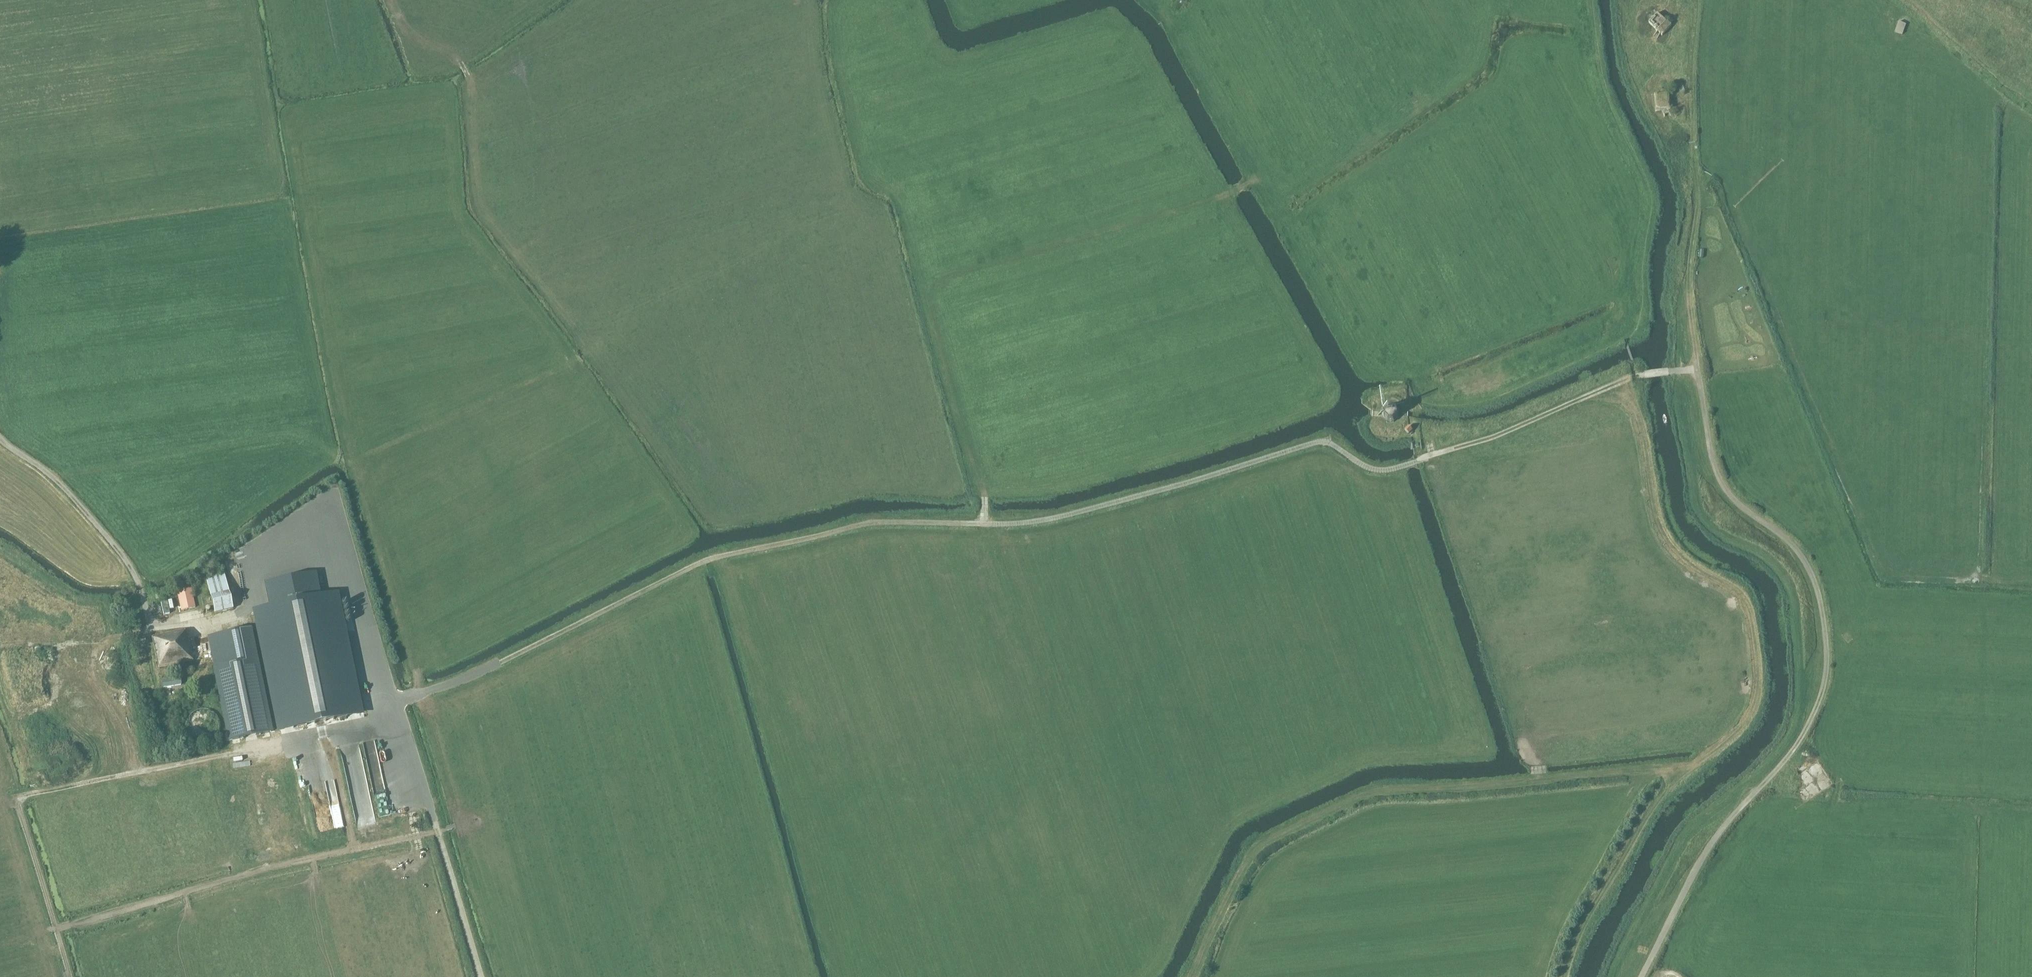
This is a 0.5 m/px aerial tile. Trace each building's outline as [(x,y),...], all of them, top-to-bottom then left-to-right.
[(1668,23),(1662,18),(1660,17),(1655,23),(1655,25),(1661,30),(1660,31),(1661,31),(1662,31),(1660,32),(1662,34),(1659,36),(1660,36),(1662,34),(1664,36),(1662,38),(1663,39),(1665,36),(1666,37),(1675,27),(1674,26),(1676,24),(1676,23),(1674,25),(1672,23),(1673,21),(1671,23),(1669,22),(1668,23)] [(1678,86),(1682,94),(1686,92),(1683,84),(1678,86)] [(1660,112),(1666,112),(1667,116),(1668,116),(1668,114),(1672,114),(1673,116),(1674,116),(1673,112),(1677,112),(1677,111),(1674,111),(1673,96),(1672,96),(1673,92),(1672,92),(1671,94),(1667,94),(1667,92),(1666,92),(1665,96),(1659,96),(1660,112)] [(1399,420),(1399,413),(1394,408),(1388,407),(1382,413),(1383,421),(1388,425),(1394,425),(1399,420)] [(1404,430),(1409,435),(1412,431),(1408,427),(1404,430)] [(205,577),(214,614),(232,610),(223,573),(205,577)] [(351,676),(339,615),(335,596),(318,599),(313,576),(268,585),(273,609),(256,612),(266,660),(268,671),(280,730),(359,714),(353,683),(351,676)] [(177,591),(181,610),(195,607),(191,588),(177,591)] [(250,629),(209,637),(230,741),(255,736),(271,733),(256,660),(250,629)] [(185,630),(151,638),(158,669),(194,662),(189,639),(187,639),(185,630)] [(181,688),(193,685),(191,675),(160,681),(162,692),(171,690),(172,695),(182,693),(181,688)] [(1820,768),(1796,786),(1810,805),(1834,786),(1820,768)]
